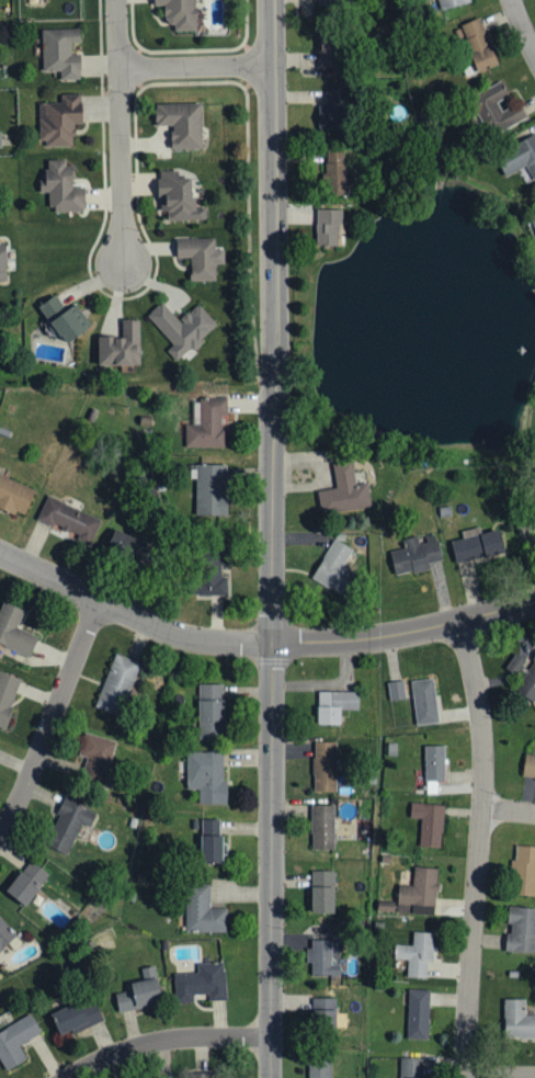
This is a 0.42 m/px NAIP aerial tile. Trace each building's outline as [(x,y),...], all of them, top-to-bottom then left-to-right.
[(154,6),(164,6),(164,23),(174,23),(174,31),(196,30),(196,0),(154,0),(154,6)] [(440,10),(467,4),(466,0),(438,0),(440,10)] [(477,74),(499,64),(479,18),(457,27),(477,74)] [(79,54),(71,54),(71,43),(79,43),(79,29),(41,29),(42,72),(60,72),(60,80),(80,80),(79,54)] [(318,67),(343,66),(342,34),(318,34),(318,67)] [(472,95),(481,117),(487,115),(492,125),(496,124),(519,114),(515,104),(501,110),(497,102),(508,97),(502,82),(472,95)] [(347,89),(326,89),(326,105),(318,105),(319,129),(347,128),(347,89)] [(81,94),(60,95),(60,102),(40,103),(41,148),(74,147),(73,124),(82,124),(81,94)] [(202,149),(201,103),(155,104),(156,126),(170,125),(171,149),(202,149)] [(508,176),(527,166),(534,180),(534,135),(497,156),(508,176)] [(346,195),(345,156),(323,157),(324,196),(346,195)] [(85,188),(74,188),(73,161),(46,162),(47,190),(48,190),(49,212),(85,211),(85,188)] [(167,221),(206,220),(206,207),(195,207),(195,197),(191,197),(191,178),(180,178),(180,171),(159,172),(159,212),(167,211),(167,221)] [(342,210),(317,209),(316,246),(337,246),(338,224),(342,224),(342,210)] [(216,281),(215,264),(224,264),(224,249),(215,249),(215,238),(176,238),(176,258),(190,258),(190,281),(216,281)] [(63,344),(87,331),(73,306),(65,311),(57,295),(41,304),(63,344)] [(198,304),(178,321),(162,302),(147,315),(173,345),(167,351),(176,362),(185,354),(188,357),(203,344),(199,340),(217,325),(198,304)] [(98,366),(141,365),(140,320),(122,320),(122,337),(98,337),(98,366)] [(185,447),(222,448),(223,416),(227,416),(227,398),(200,398),(200,426),(185,425),(185,447)] [(352,462),(333,465),(336,488),(318,491),(321,514),(371,508),(368,484),(355,485),(352,462)] [(227,465),(196,465),(195,515),(226,516),(227,465)] [(0,475),(0,508),(23,518),(34,490),(0,475)] [(101,519),(47,496),(37,520),(91,543),(101,519)] [(455,563),(505,553),(500,530),(481,534),(480,527),(461,531),(462,540),(451,542),(455,563)] [(137,538),(114,531),(109,546),(133,553),(137,538)] [(395,576),(429,569),(428,563),(441,560),(436,534),(421,537),(421,536),(405,539),(407,548),(389,551),(395,576)] [(352,548),(331,538),(312,581),(343,595),(354,572),(343,567),(352,548)] [(227,596),(227,576),(221,576),(221,563),(198,562),(197,595),(227,596)] [(30,657),(39,637),(17,628),(24,611),(2,602),(0,607),(0,645),(30,657)] [(119,717),(140,663),(115,654),(95,708),(119,717)] [(534,699),(534,660),(515,689),(533,702),(534,699)] [(0,673),(0,727),(5,729),(21,679),(0,673)] [(439,723),(433,679),(411,681),(416,726),(439,723)] [(390,701),(406,699),(403,680),(387,683),(390,701)] [(198,685),(199,740),(224,740),(223,685),(198,685)] [(341,726),(341,710),(358,710),(359,692),(317,692),(317,725),(341,726)] [(115,741),(85,733),(79,756),(85,758),(79,782),(102,788),(115,741)] [(336,793),(336,742),(314,742),(313,792),(336,793)] [(426,795),(438,795),(437,781),(445,781),(444,746),(425,746),(426,795)] [(199,790),(198,805),(224,805),(225,753),(188,752),(187,790),(199,790)] [(524,756),(523,780),(534,781),(534,757),(524,756)] [(44,845),(66,856),(83,824),(89,827),(96,813),(68,799),(44,845)] [(443,806),(410,804),(410,818),(420,819),(419,847),(441,849),(443,806)] [(312,850),(335,850),(334,805),(311,806),(312,850)] [(201,864),(221,865),(222,820),(202,820),(201,864)] [(516,847),(515,861),(513,861),(512,897),(534,898),(534,847),(516,847)] [(49,876),(29,861),(5,893),(25,908),(49,876)] [(437,869),(414,868),(412,887),(400,887),(399,905),(411,905),(410,915),(435,916),(437,869)] [(312,915),(334,914),(334,871),(311,872),(312,915)] [(227,933),(227,908),(209,908),(209,885),(186,884),(185,933),(227,933)] [(509,907),(508,933),(507,933),(506,952),(534,953),(534,908),(509,907)] [(13,950),(22,943),(0,919),(0,951),(8,944),(13,950)] [(434,934),(413,933),(412,945),(395,945),(394,960),(407,961),(407,978),(427,979),(427,961),(433,961),(434,934)] [(312,977),(330,976),(330,982),(340,982),(340,965),(332,965),(331,953),(342,952),(342,940),(308,941),(309,965),(311,965),(312,977)] [(226,999),(224,963),(197,964),(198,973),(175,974),(176,1001),(193,1001),(193,993),(208,993),(209,1000),(226,999)] [(127,991),(115,993),(118,1011),(161,1003),(157,977),(125,982),(127,991)] [(407,1038),(429,1039),(430,991),(408,990),(407,1038)] [(312,999),(312,1025),(337,1024),(337,998),(312,999)] [(504,999),(504,1038),(534,1037),(534,1014),(525,1015),(525,998),(504,999)] [(51,1012),(61,1036),(102,1017),(94,1001),(79,1007),(76,1001),(51,1012)] [(32,1015),(0,1030),(0,1061),(4,1070),(26,1059),(19,1043),(41,1033),(32,1015)] [(428,1077),(423,1077),(423,1058),(400,1057),(399,1077),(428,1077)] [(331,1059),(308,1060),(308,1077),(331,1077),(331,1059)]
